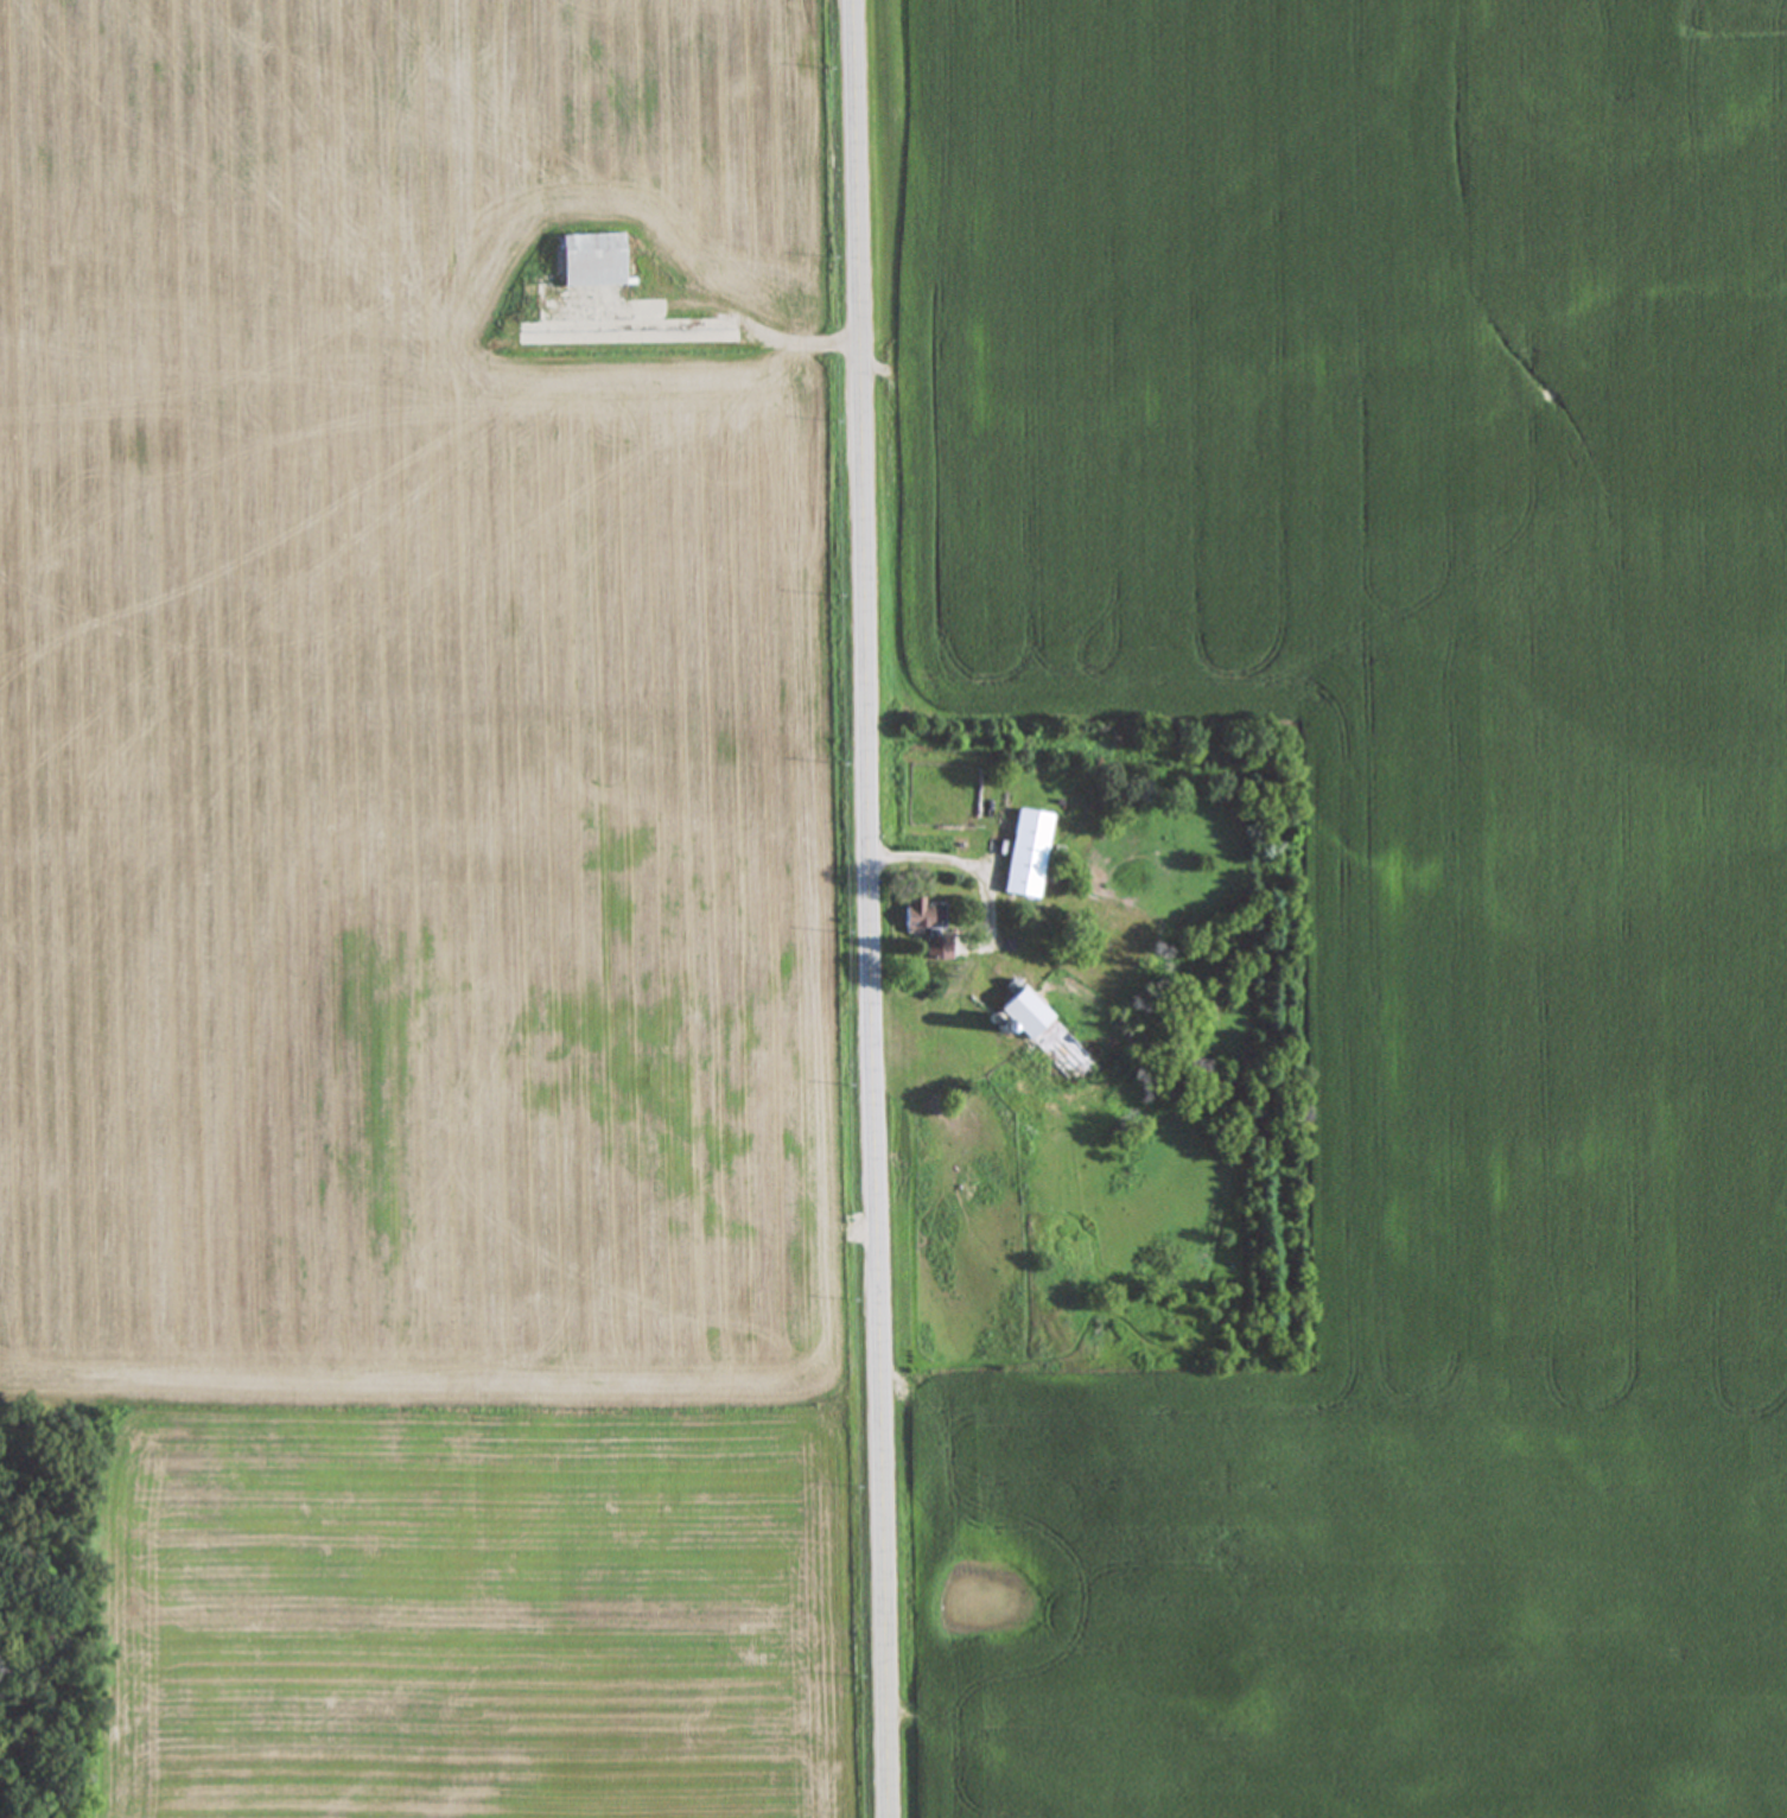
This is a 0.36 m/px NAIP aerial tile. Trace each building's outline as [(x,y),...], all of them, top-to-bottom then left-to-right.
[(561,236),(564,287),(624,285),(623,235),(561,236)] [(1005,895),(1040,901),(1053,817),(1019,812),(1005,895)] [(905,902),(905,934),(946,934),(946,902),(905,902)] [(952,962),(952,940),(928,940),(928,962),(952,962)] [(1022,990),(999,1013),(1075,1089),(1098,1066),(1022,990)]
